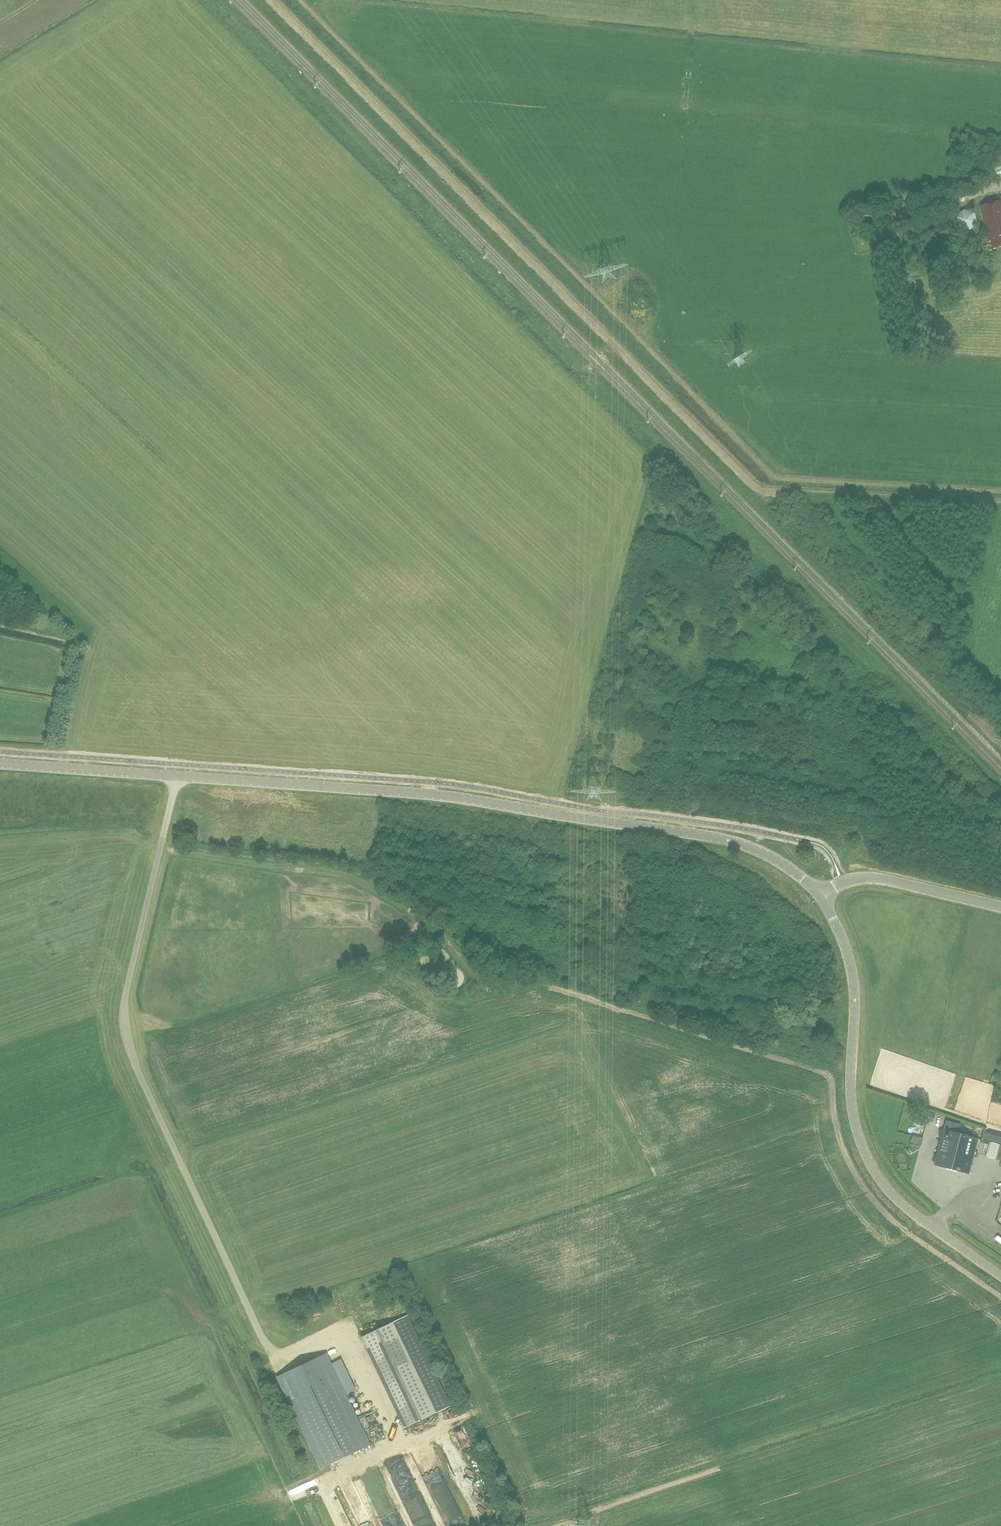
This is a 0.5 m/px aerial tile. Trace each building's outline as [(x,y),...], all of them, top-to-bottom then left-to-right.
[(991,155),(996,175),(1000,174),(1000,152),(991,155)] [(980,206),(991,249),(1000,247),(1000,201),(980,206)] [(943,1130),(934,1165),(969,1174),(975,1153),(978,1139),(943,1130)] [(1000,1143),(1000,1137),(985,1133),(983,1139),(1000,1143)] [(991,1215),(1000,1220),(1000,1219),(1000,1213),(994,1209),(991,1215)] [(369,1353),(401,1338),(393,1322),(362,1338),(369,1353)] [(278,1377),(321,1468),(370,1445),(327,1354),(278,1377)] [(472,1524),(438,1449),(424,1455),(456,1525),(468,1525),(472,1524)] [(394,1525),(411,1525),(406,1513),(391,1518),(394,1525)]
